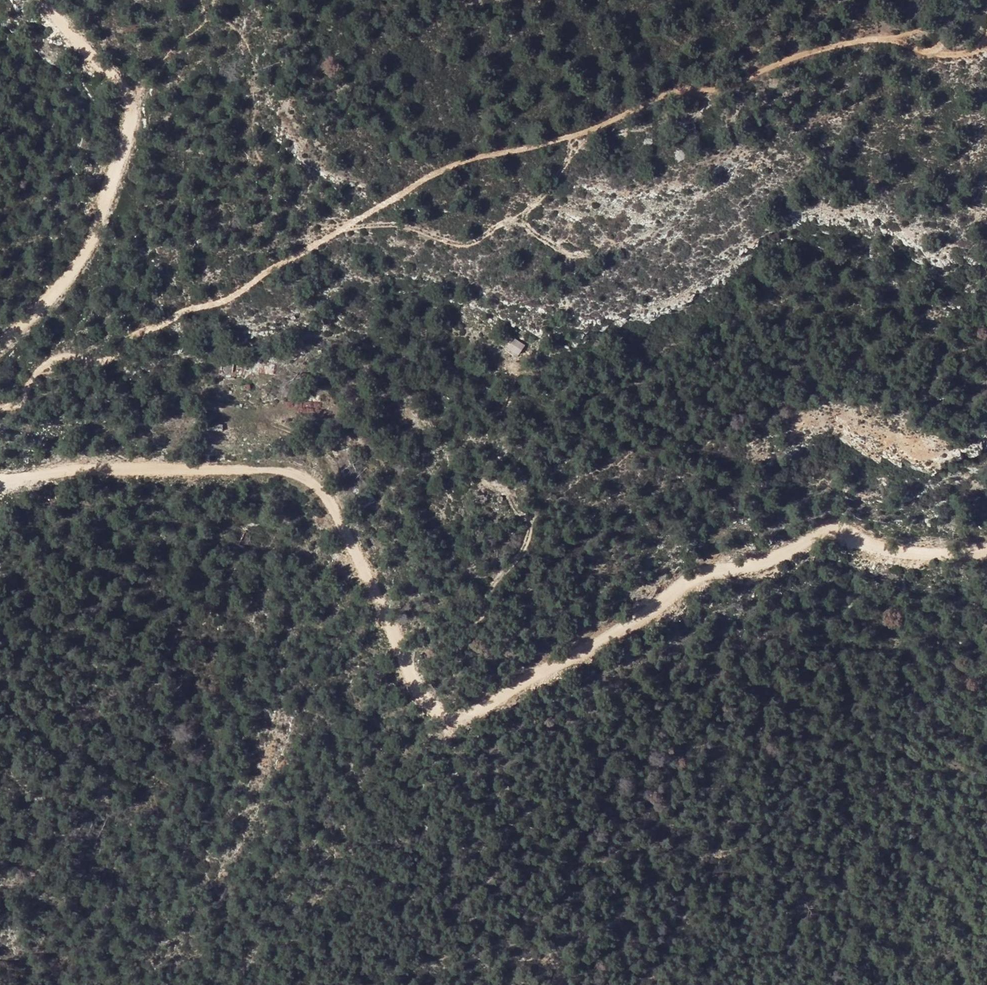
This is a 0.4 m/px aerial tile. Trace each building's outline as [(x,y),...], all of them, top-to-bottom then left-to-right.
[(519,353),(523,345),(515,340),(511,348),(519,353)]
